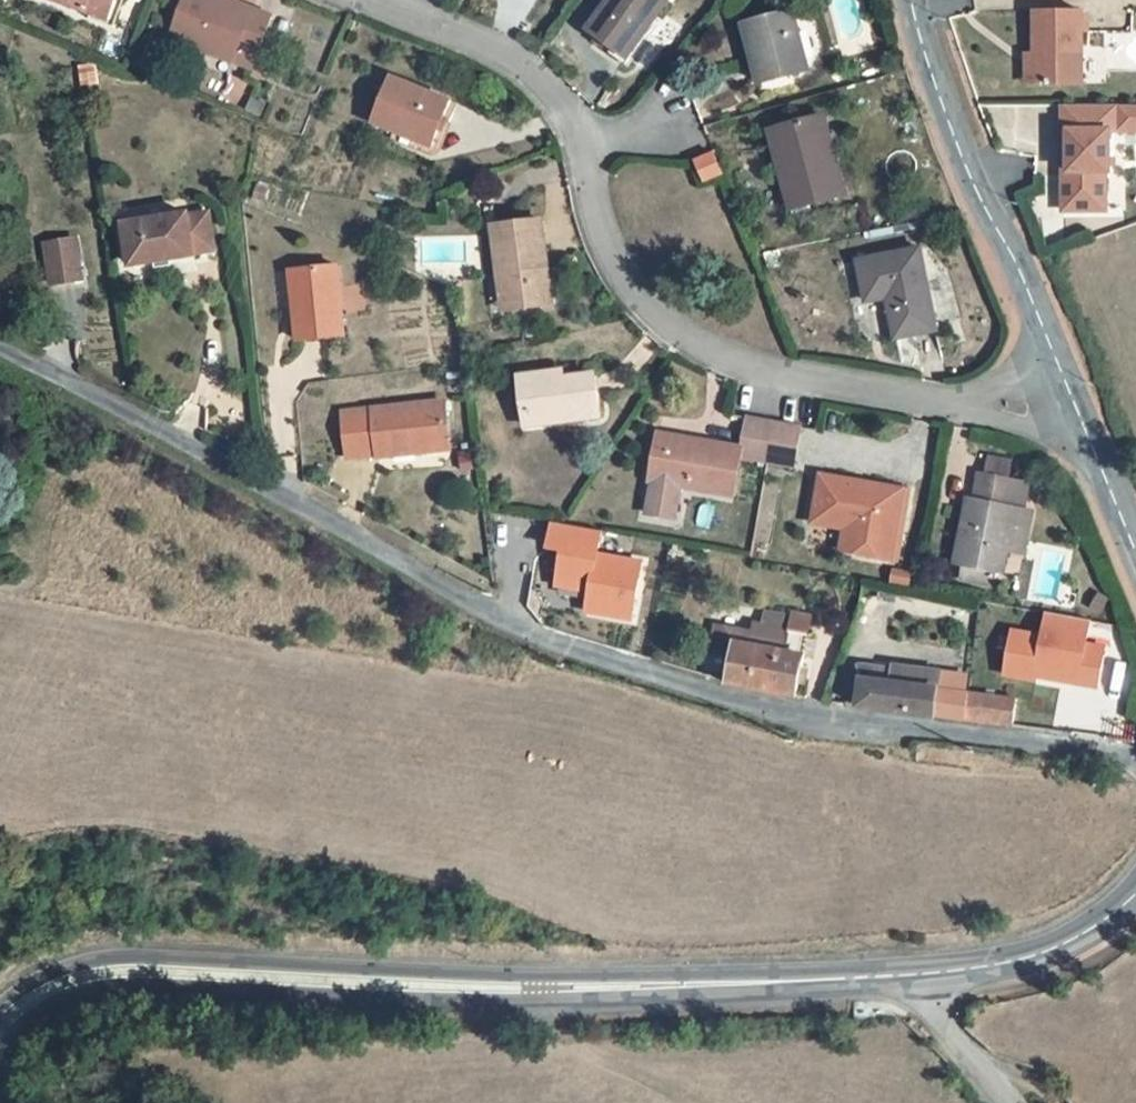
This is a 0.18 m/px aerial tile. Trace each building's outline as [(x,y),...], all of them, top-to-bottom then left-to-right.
[(47,5),(95,22),(95,27),(120,35),(133,0),(48,0),(47,5)] [(654,2),(650,0),(626,0),(596,49),(634,73),(672,12),(654,2)] [(672,12),(680,0),(655,0),(654,2),(672,12)] [(275,40),(191,10),(170,57),(238,82),(244,66),(263,71),(275,40)] [(1036,16),(1035,87),(1082,87),(1083,16),(1036,16)] [(813,81),(800,25),(758,32),(770,90),(813,81)] [(452,127),(397,99),(376,139),(431,168),(452,127)] [(1122,112),(1065,112),(1067,213),(1089,212),(1089,196),(1105,196),(1105,172),(1113,171),(1112,132),(1123,132),(1135,131),(1135,112),(1122,112)] [(823,137),(776,144),(794,224),(841,216),(823,137)] [(703,187),(723,179),(711,153),(692,163),(703,187)] [(1089,196),(1089,212),(1105,211),(1105,196),(1089,196)] [(129,242),(135,290),(191,282),(193,279),(219,276),(211,234),(192,237),(188,234),(129,242)] [(544,241),(501,246),(511,320),(555,316),(544,241)] [(76,254),(47,258),(53,299),(82,295),(76,254)] [(924,262),(861,272),(869,314),(893,311),(900,347),(942,341),(924,262)] [(344,355),(337,284),(296,288),(301,326),(294,327),(297,359),(344,355)] [(568,395),(566,385),(520,391),(527,443),(605,436),(598,391),(568,395)] [(748,454),(747,463),(773,468),(780,429),(754,423),(748,454)] [(437,425),(340,429),(345,474),(441,469),(437,425)] [(806,434),(780,429),(773,468),(799,473),(806,434)] [(747,463),(748,454),(665,441),(657,488),(660,488),(655,522),(682,526),(688,493),(740,501),(747,463)] [(996,472),(994,483),(1025,489),(1027,479),(996,472)] [(1032,491),(1025,489),(994,483),(986,482),(982,501),(1029,511),(1032,491)] [(868,564),(903,567),(910,502),(830,492),(825,539),(854,542),(870,545),(868,564)] [(980,509),(1028,519),(1029,511),(982,501),(980,509)] [(985,571),(981,587),(999,590),(1003,574),(1008,576),(1012,552),(1015,537),(1027,540),(1031,520),(1028,519),(980,509),(976,508),(964,567),(971,568),(985,571)] [(640,571),(595,563),(599,539),(550,530),(546,555),(560,558),(554,594),(588,600),(584,619),(630,628),(640,571)] [(1015,537),(1012,552),(1024,555),(1027,540),(1015,537)] [(854,542),(852,562),(868,564),(870,545),(854,542)] [(971,568),(966,585),(981,587),(985,571),(971,568)] [(901,578),(898,593),(921,597),(924,584),(901,578)] [(734,657),(730,685),(799,694),(810,614),(792,612),(792,614),(763,610),(761,625),(754,624),(753,633),(715,628),(712,654),(734,657)] [(1107,655),(1088,652),(1092,628),(1049,620),(1045,644),(1015,638),(1007,681),(1038,687),(1039,683),(1100,694),(1107,655)] [(860,665),(856,705),(1011,727),(1014,698),(936,690),(938,672),(896,666),(893,670),(860,665)]
